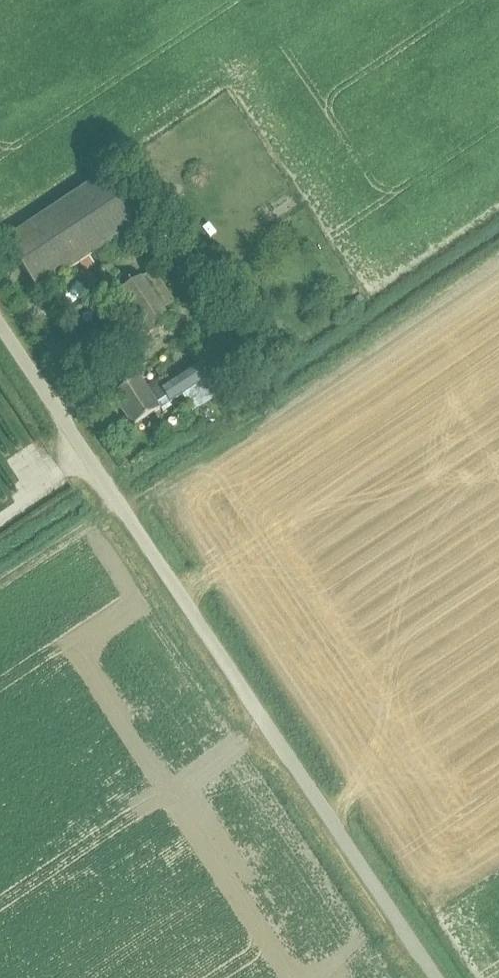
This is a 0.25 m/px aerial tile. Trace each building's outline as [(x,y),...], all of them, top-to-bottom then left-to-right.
[(38,292),(138,224),(104,174),(4,242),(38,292)] [(164,308),(174,302),(153,270),(119,292),(148,335),(172,320),(164,308)] [(202,333),(188,342),(191,347),(205,338),(202,333)] [(133,426),(208,378),(199,365),(162,389),(159,384),(148,391),(139,378),(112,395),(133,426)]
